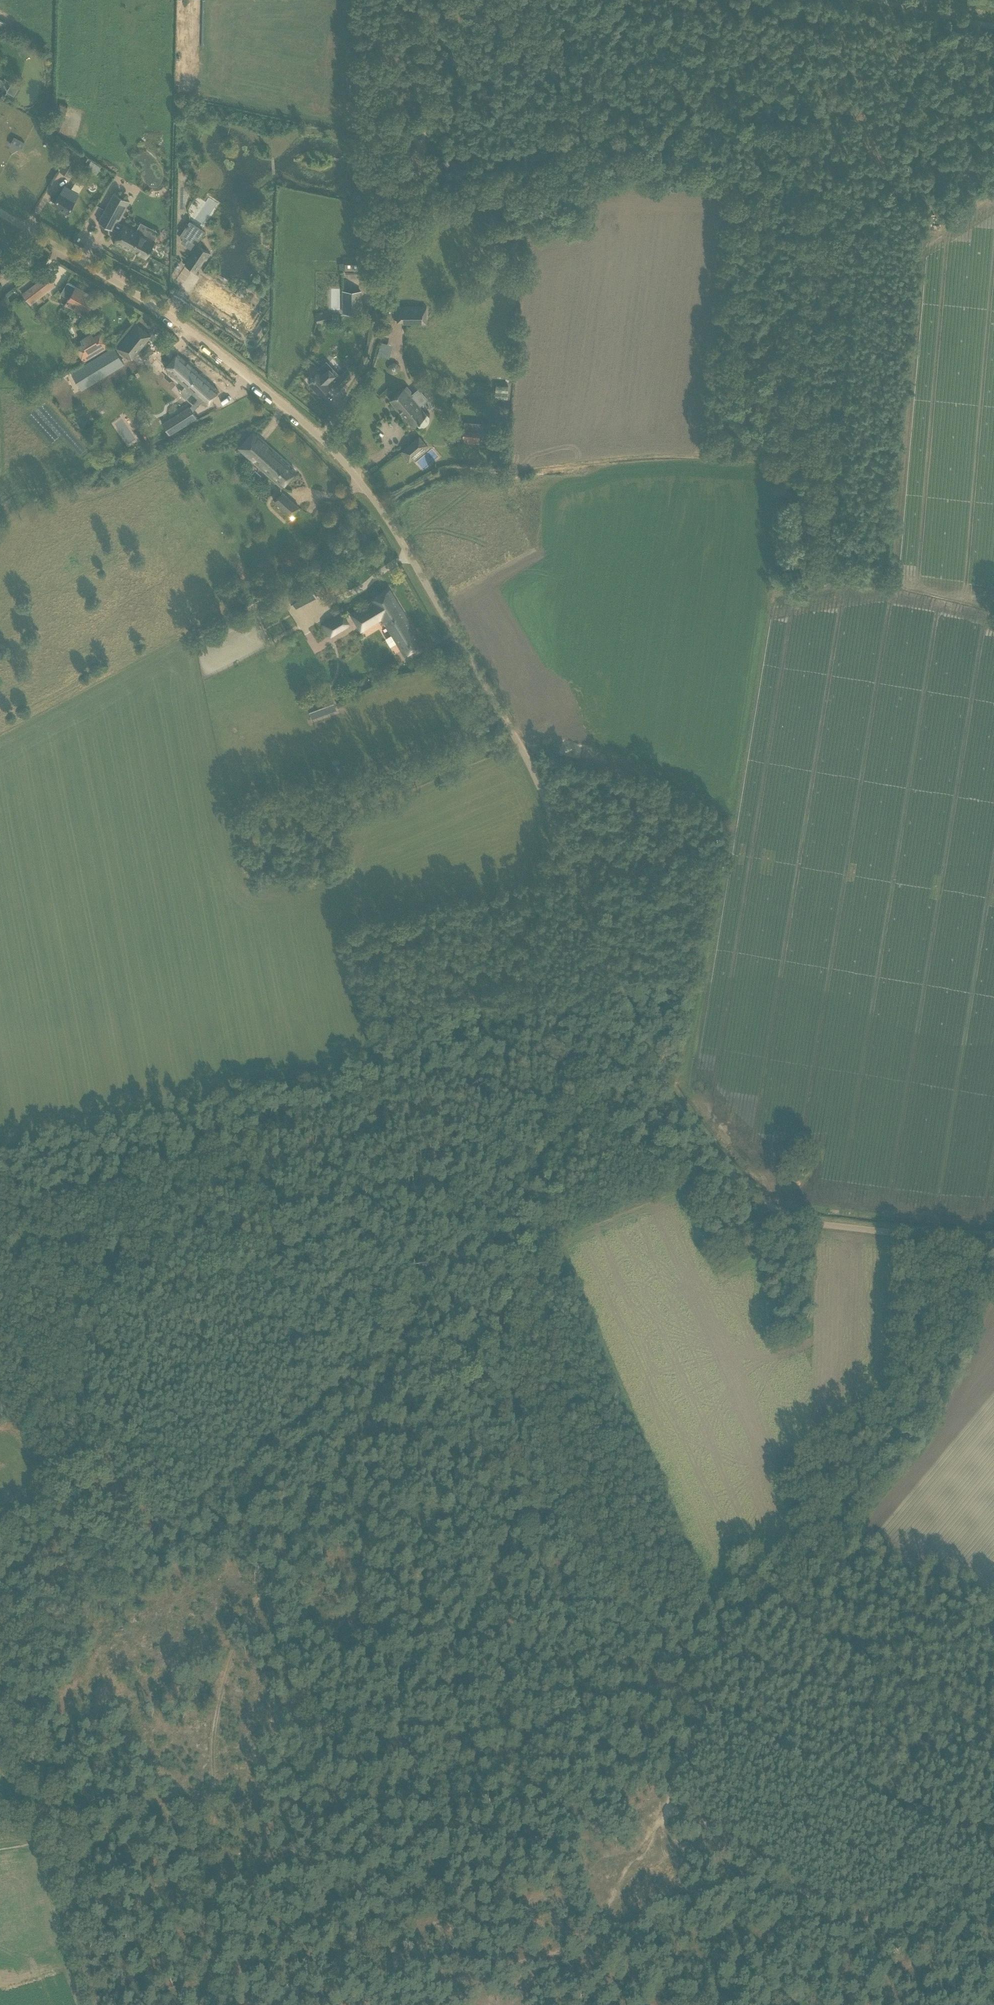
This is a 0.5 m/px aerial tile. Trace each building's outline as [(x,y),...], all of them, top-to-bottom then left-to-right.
[(13,82),(7,91),(14,95),(19,86),(13,82)] [(86,105),(84,111),(98,117),(100,111),(86,105)] [(8,147),(21,150),(23,140),(11,137),(8,147)] [(73,141),(72,146),(83,149),(84,145),(73,141)] [(71,154),(70,153),(59,170),(70,176),(80,159),(79,159),(82,154),(74,149),(71,154)] [(90,161),(87,170),(97,174),(100,165),(90,161)] [(64,186),(59,195),(54,204),(63,209),(61,211),(66,214),(67,211),(68,212),(78,194),(64,186)] [(114,193),(99,222),(112,229),(113,228),(120,232),(114,242),(127,248),(128,247),(146,257),(155,241),(117,221),(128,200),(114,193)] [(189,220),(180,235),(183,237),(181,241),(190,247),(194,242),(192,241),(194,237),(198,239),(204,230),(189,220)] [(210,253),(197,244),(190,253),(192,254),(185,264),(196,272),(204,259),(206,260),(210,253)] [(339,270),(354,268),(353,262),(338,264),(339,270)] [(67,281),(60,293),(69,298),(67,301),(75,305),(73,309),(85,316),(90,307),(95,298),(76,287),(67,281)] [(237,314),(237,322),(250,330),(260,316),(210,281),(200,296),(229,316),(232,311),(237,314)] [(22,294),(30,305),(45,293),(37,283),(22,294)] [(343,313),(361,313),(361,291),(343,291),(343,313)] [(425,307),(394,307),(393,320),(425,320),(425,307)] [(330,320),(328,311),(316,314),(318,323),(330,320)] [(136,324),(130,332),(116,349),(131,360),(151,336),(136,324)] [(93,336),(82,343),(82,344),(90,356),(83,360),(86,364),(111,349),(102,335),(95,339),(93,336)] [(389,357),(390,343),(379,342),(377,355),(389,357)] [(86,364),(70,374),(80,390),(123,364),(113,348),(111,349),(86,364)] [(193,411),(201,402),(205,406),(219,391),(178,354),(164,369),(198,399),(193,404),(162,423),(169,435),(197,417),(193,411)] [(318,395),(320,393),(321,394),(331,385),(332,386),(334,384),(338,389),(350,377),(345,372),(340,376),(326,362),(317,370),(319,372),(309,382),(315,389),(314,390),(318,395)] [(494,385),(494,397),(507,398),(508,385),(494,385)] [(398,393),(390,399),(413,426),(425,415),(418,407),(425,400),(417,391),(412,396),(405,387),(398,393)] [(122,399),(117,391),(106,397),(111,406),(122,399)] [(133,415),(139,424),(145,420),(144,419),(148,416),(148,413),(147,411),(144,410),(140,413),(139,411),(133,415)] [(480,423),(464,422),(463,439),(468,439),(468,444),(479,444),(480,423)] [(251,432),(238,447),(281,486),(295,471),(251,432)] [(72,434),(65,441),(79,455),(86,449),(72,434)] [(427,447),(419,437),(401,452),(409,462),(427,447)] [(298,508),(281,492),(273,501),(279,507),(278,508),(289,518),(298,508)] [(352,532),(361,542),(367,537),(358,527),(352,532)] [(501,536),(491,542),(499,556),(509,550),(501,536)] [(310,584),(287,595),(293,607),(316,596),(310,584)] [(403,655),(414,649),(422,644),(389,589),(371,600),(372,601),(351,614),(360,629),(380,617),(403,655)] [(323,625),(328,634),(327,634),(329,637),(350,626),(343,613),(323,625)] [(334,694),(313,702),(317,713),(338,705),(334,694)]
